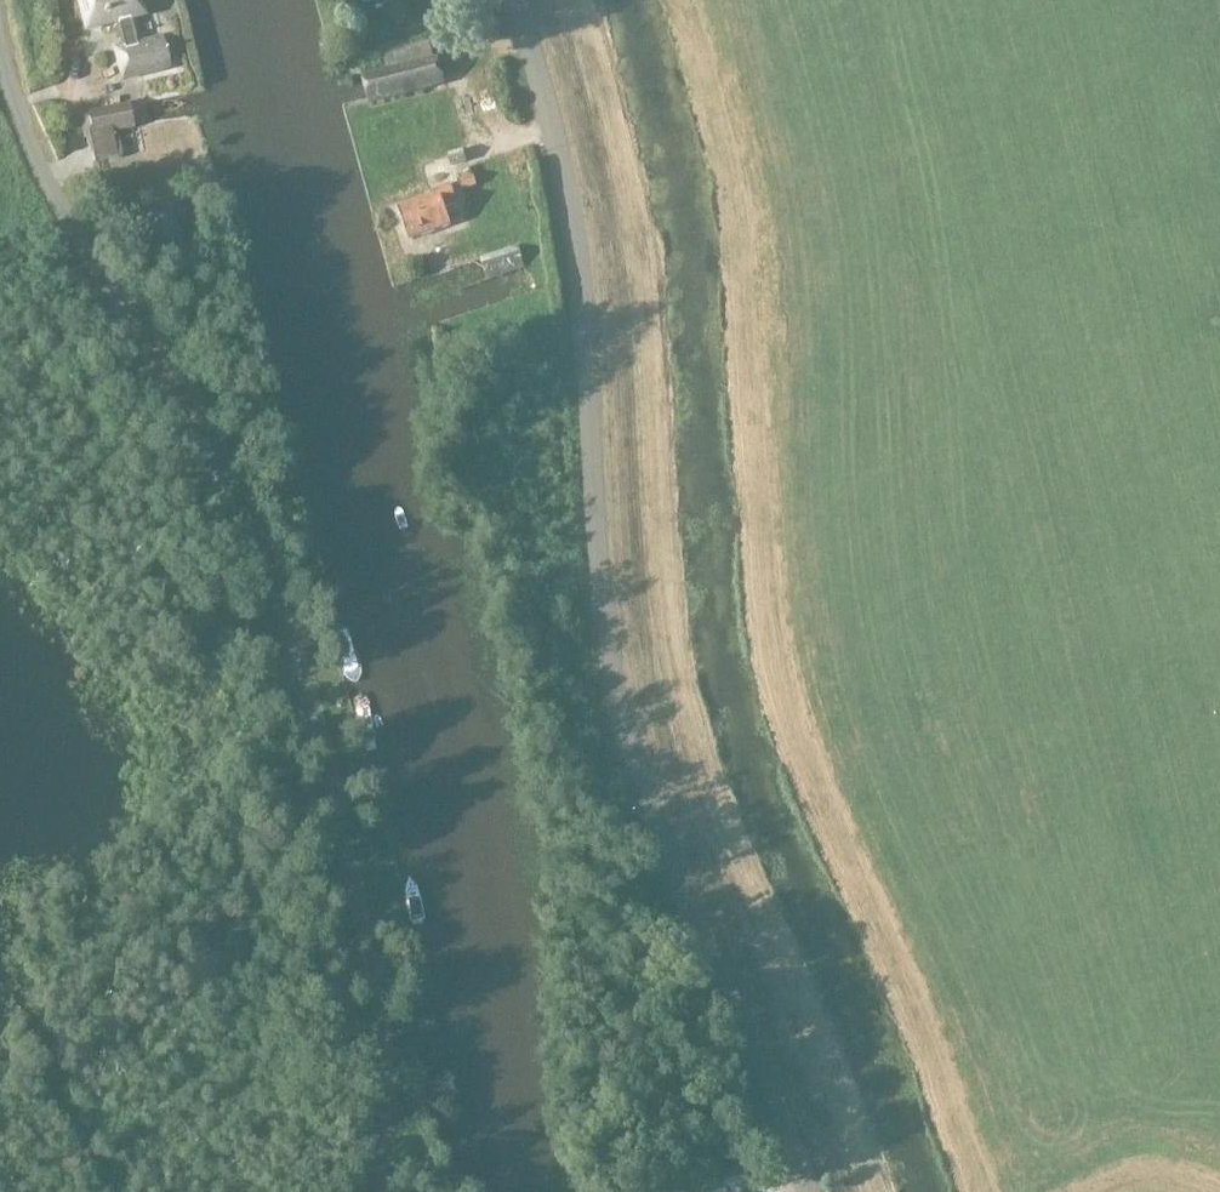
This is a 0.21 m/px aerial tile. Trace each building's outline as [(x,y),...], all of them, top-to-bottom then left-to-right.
[(136,45),(128,14),(143,10),(140,0),(79,0),(84,23),(106,17),(108,25),(118,22),(124,48),(114,50),(122,81),(161,71),(159,64),(167,62),(161,39),(136,45)] [(365,77),(371,104),(443,84),(438,57),(365,77)] [(133,131),(128,107),(80,116),(85,140),(133,131)] [(449,164),(464,160),(462,150),(448,154),(449,164)] [(460,195),(476,188),(474,179),(458,184),(460,195)] [(432,200),(399,211),(410,242),(450,229),(444,209),(456,205),(450,185),(429,192),(432,200)] [(655,1189),(656,1191),(683,1191),(681,1183),(655,1189)]
